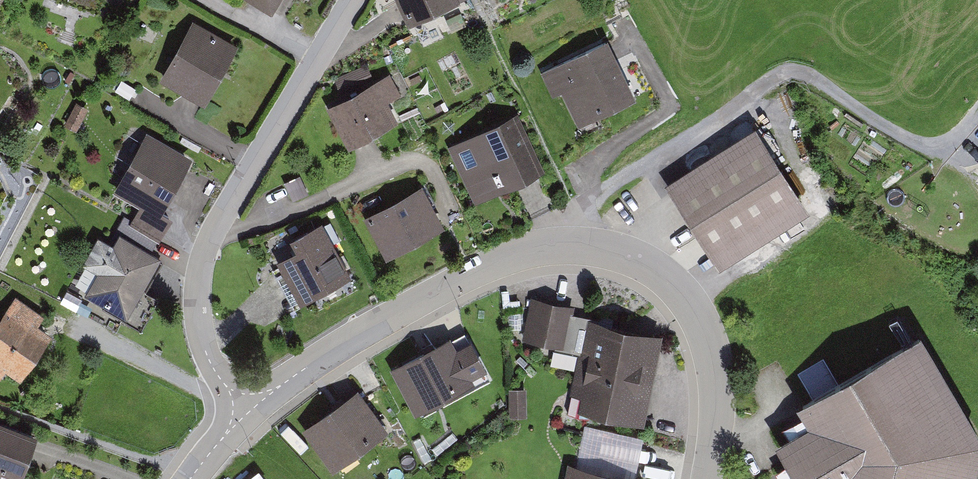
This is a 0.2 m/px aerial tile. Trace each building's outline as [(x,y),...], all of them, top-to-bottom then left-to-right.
[(109,16),(114,0),(61,0),(109,16)] [(271,10),(276,0),(255,0),(271,10)] [(425,30),(483,0),(410,0),(425,30)] [(245,46),(195,22),(165,81),(216,106),(245,46)] [(617,34),(540,72),(554,102),(572,93),(589,129),(649,100),(617,34)] [(397,68),(329,107),(356,153),(406,124),(394,103),(411,93),(397,68)] [(521,111),(452,149),(485,209),(554,172),(521,111)] [(768,126),(673,186),(727,269),(821,209),(768,126)] [(191,157),(147,132),(114,191),(140,206),(130,224),(159,241),(166,229),(172,218),(161,211),(191,157)] [(423,185),(364,216),(385,257),(444,225),(423,185)] [(296,251),(278,260),(299,300),(349,274),(321,222),(290,238),(296,251)] [(112,245),(99,237),(83,264),(102,275),(88,298),(140,328),(156,300),(141,291),(161,257),(119,232),(112,245)] [(554,300),(532,296),(523,343),(565,351),(574,304),(554,300)] [(16,298),(0,321),(0,379),(20,393),(64,330),(16,298)] [(662,335),(588,318),(568,408),(642,424),(662,335)] [(977,462),(977,425),(920,332),(798,404),(808,423),(776,444),(797,478),(974,478),(977,462)] [(450,337),(394,366),(421,417),(491,381),(470,340),(456,348),(450,337)] [(369,387),(309,428),(341,475),(401,434),(369,387)] [(526,389),(509,389),(510,417),(527,416),(526,389)] [(583,426),(575,466),(635,478),(639,459),(643,438),(583,426)] [(0,428),(0,478),(36,478),(47,442),(0,428)] [(575,466),(569,464),(566,478),(640,478),(635,478),(575,466)]
